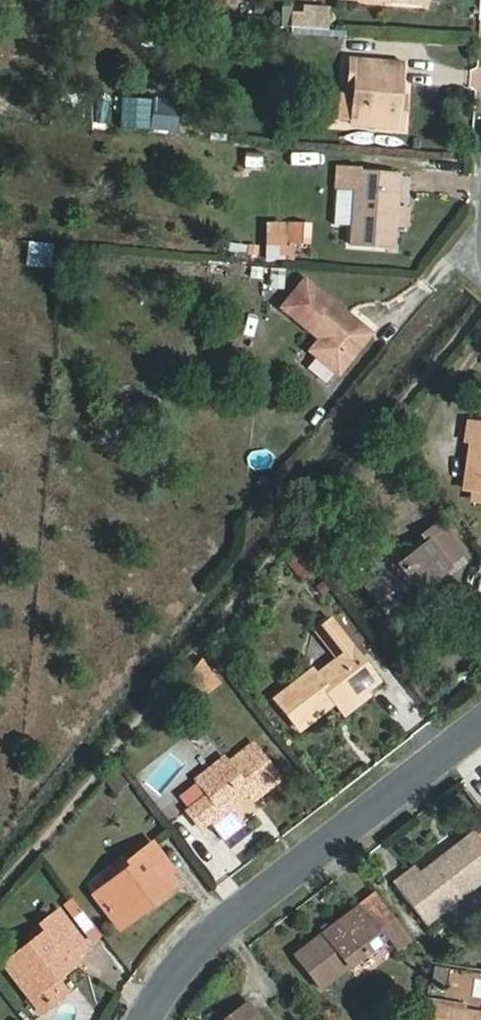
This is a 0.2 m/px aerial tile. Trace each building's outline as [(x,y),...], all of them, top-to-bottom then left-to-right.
[(297,11),(297,30),(322,32),(322,12),(297,11)] [(345,62),(344,82),(354,83),(353,93),(350,94),(349,129),(401,133),(403,112),(395,112),(397,95),(399,65),(345,62)] [(354,83),(344,82),(343,93),(350,94),(353,93),(354,83)] [(395,112),(403,112),(404,96),(397,95),(395,112)] [(119,130),(151,130),(152,100),(120,99),(119,130)] [(154,99),(155,120),(173,120),(172,99),(154,99)] [(393,177),(350,174),(345,247),(389,251),(393,177)] [(302,228),(286,227),(285,243),(300,244),(302,228)] [(285,291),(287,270),(268,269),(266,289),(285,291)] [(368,334),(310,291),(290,320),(316,342),(306,353),(335,376),(368,334)] [(474,495),(480,495),(480,430),(463,428),(461,444),(466,445),(459,493),(474,495)] [(422,548),(362,593),(385,624),(447,578),(443,573),(455,563),(433,532),(419,542),(422,548)] [(360,693),(363,697),(375,687),(356,663),(327,623),(314,633),(335,661),(311,678),(307,671),(268,701),(293,733),(318,715),(314,709),(323,703),(332,714),(360,693)] [(195,658),(190,664),(206,685),(212,680),(195,658)] [(206,685),(190,664),(179,677),(192,695),(206,685)] [(365,701),(363,697),(360,693),(332,714),(338,721),(365,701)] [(221,760),(195,778),(197,782),(207,796),(185,811),(183,812),(195,830),(204,823),(217,842),(240,826),(227,807),(240,798),(236,792),(243,787),(251,798),(274,782),(251,749),(225,767),(221,760)] [(197,782),(175,797),(185,811),(207,796),(197,782)] [(388,887),(418,928),(480,882),(480,853),(468,835),(414,876),(410,872),(388,887)] [(90,896),(108,920),(135,900),(141,908),(169,886),(162,876),(165,872),(144,844),(122,860),(127,868),(90,896)] [(314,991),(383,939),(395,929),(371,898),(290,960),(314,991)] [(135,900),(108,920),(115,928),(141,908),(135,900)] [(36,928),(40,934),(58,920),(53,914),(36,928)] [(0,965),(0,970),(36,1017),(54,1003),(43,988),(50,982),(71,966),(68,963),(82,952),(58,920),(40,934),(0,965)] [(395,929),(383,939),(394,952),(406,943),(395,929)] [(62,997),(50,982),(43,988),(54,1003),(62,997)] [(453,1013),(454,1008),(438,1006),(436,1019),(480,1019),(480,1018),(453,1013)] [(239,1007),(221,1019),(249,1019),(239,1007)]
